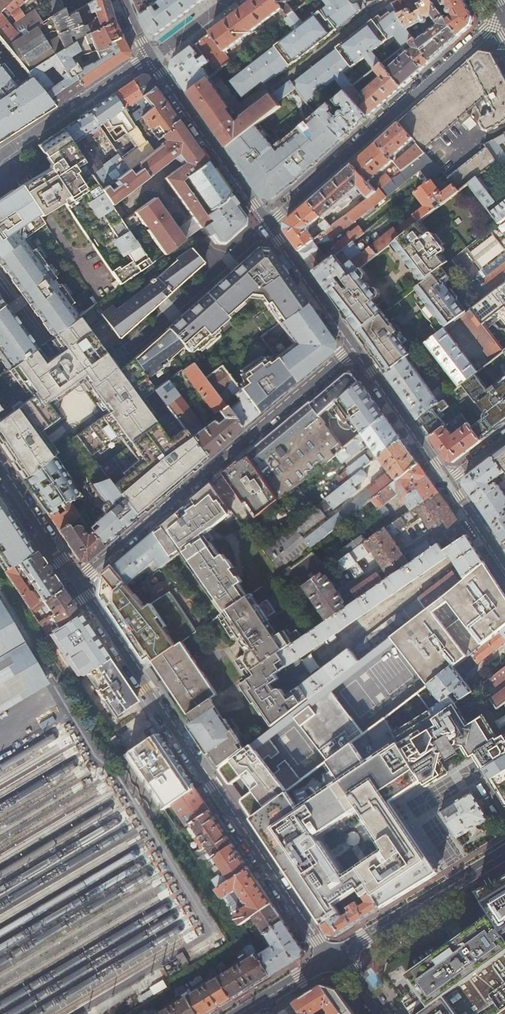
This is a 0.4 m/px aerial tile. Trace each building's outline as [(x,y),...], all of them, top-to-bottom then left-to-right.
[(6,47),(43,21),(34,9),(10,26),(6,21),(26,2),(24,0),(12,0),(0,12),(0,39),(6,47)] [(12,0),(0,0),(0,12),(12,0)] [(62,9),(46,19),(43,21),(6,47),(27,72),(54,55),(74,42),(73,40),(114,22),(106,0),(91,0),(92,1),(81,7),(75,11),(65,16),(62,9)] [(52,10),(43,14),(46,19),(62,9),(60,0),(50,0),(52,10)] [(141,15),(150,34),(157,35),(198,5),(204,0),(135,0),(141,15)] [(278,0),(253,0),(211,32),(227,53),(229,52),(227,49),(239,41),(241,43),(243,40),(242,39),(253,30),(254,32),(256,30),(255,28),(261,24),(262,26),(265,24),(264,22),(279,10),(285,18),(289,14),(278,0)] [(328,3),(304,22),(295,10),(289,14),(285,18),(295,30),(280,41),(229,80),(243,97),(263,82),(265,84),(331,33),(360,10),(354,4),(351,0),(325,0),(328,3)] [(289,14),(295,10),(299,7),(297,4),(292,8),(288,2),(291,0),(278,0),(289,14)] [(391,2),(408,28),(421,21),(423,23),(425,23),(426,23),(427,22),(428,21),(428,18),(432,16),(434,19),(433,20),(435,23),(437,22),(437,25),(417,42),(430,61),(459,36),(446,19),(438,8),(432,0),(427,0),(418,4),(419,5),(421,7),(422,9),(413,14),(411,12),(410,10),(409,9),(408,10),(402,0),(395,0),(391,2)] [(438,8),(443,5),(447,5),(448,7),(447,8),(446,10),(447,12),(448,13),(450,15),(446,19),(459,36),(472,24),(473,17),(467,5),(464,0),(432,0),(438,8)] [(365,6),(366,6),(364,1),(354,4),(360,10),(365,6)] [(10,26),(34,9),(26,2),(6,21),(10,26)] [(408,28),(391,2),(386,5),(387,6),(392,13),(384,19),(381,15),(369,24),(342,44),(342,45),(292,82),(293,83),(297,87),(296,88),(308,103),(325,89),(337,80),(346,91),(347,91),(354,85),(345,74),(366,57),(375,69),(382,63),(383,63),(373,51),(395,34),(404,46),(406,44),(409,42),(414,38),(408,28)] [(470,3),(467,5),(473,17),(472,24),(478,19),(470,3)] [(73,40),(74,42),(81,56),(91,52),(88,45),(93,43),(96,50),(106,47),(105,44),(121,37),(114,22),(73,40)] [(171,68),(189,93),(209,77),(231,60),(227,53),(211,32),(195,44),(204,56),(199,61),(196,58),(200,55),(193,46),(173,61),(171,68)] [(105,44),(106,47),(96,50),(91,52),(81,56),(74,42),(54,55),(70,79),(75,76),(82,88),(128,58),(129,52),(121,37),(105,44)] [(417,42),(414,38),(409,42),(413,47),(411,50),(406,44),(404,46),(423,68),(430,61),(417,42)] [(402,86),(423,68),(404,46),(401,48),(405,53),(391,66),(386,60),(383,63),(382,63),(402,86)] [(504,122),(504,78),(492,52),(480,50),(399,122),(424,150),(459,119),(463,123),(471,115),(468,112),(476,105),(482,118),(481,122),(485,129),(489,130),(504,122)] [(75,76),(70,79),(54,55),(27,72),(30,76),(55,107),(82,88),(75,76)] [(347,91),(369,115),(402,86),(382,63),(375,69),(382,77),(377,80),(375,78),(370,83),(372,85),(362,94),(354,85),(347,91)] [(0,67),(0,141),(14,132),(55,107),(30,76),(15,86),(0,67)] [(142,74),(132,81),(143,95),(155,87),(147,75),(142,74)] [(292,91),(289,86),(287,83),(243,116),(243,119),(238,123),(229,109),(231,108),(209,77),(189,93),(227,148),(259,123),(281,105),(278,101),(292,91)] [(337,80),(325,89),(337,99),(346,91),(337,80)] [(132,81),(114,94),(134,124),(140,120),(142,118),(151,110),(142,99),(144,97),(143,95),(132,81)] [(155,87),(143,95),(144,97),(153,108),(151,110),(142,118),(157,139),(157,140),(158,140),(168,132),(169,133),(173,130),(171,126),(178,120),(155,87)] [(320,113),(343,139),(369,115),(347,91),(346,91),(337,99),(335,101),(339,106),(343,107),(345,105),(347,108),(346,111),(344,111),(342,112),(341,114),(340,116),(338,116),(334,112),(335,111),(335,108),(331,103),(320,113)] [(114,94),(88,111),(99,126),(107,121),(108,123),(112,121),(110,119),(115,116),(120,124),(112,130),(116,136),(124,131),(132,140),(142,134),(134,124),(114,94)] [(88,111),(62,128),(82,158),(84,162),(98,182),(102,189),(107,185),(116,179),(130,169),(122,159),(118,153),(102,164),(83,136),(90,131),(97,141),(105,134),(99,126),(88,111)] [(259,123),(227,148),(266,203),(294,182),(343,139),(320,113),(319,114),(317,113),(277,145),(259,123)] [(107,185),(102,189),(112,204),(116,201),(154,172),(155,174),(158,171),(157,170),(179,154),(185,163),(165,178),(197,223),(184,233),(187,238),(203,226),(210,221),(204,215),(197,205),(182,183),(180,180),(183,178),(185,177),(183,174),(185,172),(187,175),(207,161),(178,120),(171,126),(173,130),(169,133),(168,132),(158,140),(162,146),(154,152),(138,163),(141,168),(133,174),(130,169),(116,179),(120,184),(111,190),(107,185)] [(140,120),(134,124),(142,134),(142,135),(147,130),(140,120)] [(426,152),(424,150),(399,122),(376,142),(391,158),(406,144),(410,149),(395,163),(402,171),(426,152)] [(62,128),(38,144),(50,163),(49,165),(49,167),(50,168),(52,171),(63,188),(64,188),(69,195),(64,198),(70,206),(83,197),(81,194),(79,191),(85,187),(75,172),(77,171),(75,167),(73,164),(82,158),(62,128)] [(106,153),(97,141),(90,131),(83,136),(102,164),(118,153),(117,151),(114,147),(106,153)] [(112,145),(105,134),(97,141),(106,153),(114,147),(112,145)] [(142,134),(132,140),(138,147),(146,141),(142,135),(142,134)] [(157,139),(149,145),(154,152),(162,146),(158,140),(157,140),(157,139)] [(495,139),(485,144),(488,148),(497,162),(499,166),(504,163),(504,154),(495,139)] [(146,141),(138,147),(122,159),(130,169),(138,163),(154,152),(149,145),(146,141)] [(391,158),(376,142),(353,163),(369,182),(393,160),(391,158)] [(497,162),(488,148),(449,178),(454,184),(460,191),(469,183),(480,175),(497,162)] [(435,162),(426,152),(402,171),(392,179),(377,191),(369,197),(338,221),(332,226),(325,232),(317,238),(300,251),(315,272),(354,241),(369,229),(367,227),(363,230),(359,225),(334,245),(335,248),(325,256),(316,243),(331,240),(366,213),(373,206),(387,196),(386,195),(406,180),(408,183),(435,162)] [(84,162),(82,158),(73,164),(75,167),(84,162)] [(230,195),(207,161),(187,175),(187,176),(204,200),(197,205),(204,215),(210,210),(225,200),(224,199),(230,195)] [(443,171),(435,162),(408,183),(416,192),(432,179),(443,171)] [(138,163),(130,169),(133,174),(141,168),(138,163)] [(369,182),(353,163),(310,201),(325,218),(339,205),(342,208),(344,208),(352,200),(350,196),(360,187),(369,197),(377,191),(372,186),(369,182)] [(50,168),(20,185),(21,186),(22,188),(52,171),(50,168)] [(52,171),(22,188),(40,215),(65,202),(63,199),(64,198),(69,195),(64,188),(63,188),(52,171)] [(377,191),(392,179),(387,173),(372,186),(377,191)] [(499,198),(480,175),(469,183),(488,208),(499,199),(499,198)] [(432,179),(416,192),(415,193),(425,206),(396,229),(395,227),(370,246),(364,238),(356,244),(354,241),(315,272),(329,292),(361,268),(390,245),(393,243),(419,222),(421,221),(460,191),(454,184),(443,193),(432,179)] [(112,271),(122,286),(129,280),(152,264),(130,230),(123,220),(121,218),(112,204),(102,189),(98,182),(87,190),(86,191),(92,200),(89,202),(100,218),(104,214),(119,237),(114,240),(124,256),(129,253),(134,260),(125,266),(124,265),(123,264),(121,265),(112,271)] [(21,186),(0,199),(0,262),(54,336),(80,317),(71,305),(74,302),(60,283),(58,285),(54,280),(57,278),(27,237),(46,224),(40,215),(22,188),(21,186)] [(210,221),(203,226),(215,243),(224,244),(245,225),(246,217),(230,195),(224,199),(225,200),(210,210),(204,215),(210,221)] [(148,230),(164,254),(184,240),(155,198),(123,220),(130,230),(143,221),(147,227),(148,227),(150,226),(151,227),(148,230)] [(502,204),(499,199),(488,208),(492,212),(502,204)] [(112,204),(121,218),(125,215),(116,201),(112,204)] [(325,218),(310,201),(286,222),(285,230),(300,251),(317,238),(315,235),(313,236),(308,230),(310,226),(319,218),(322,223),(319,224),(325,232),(332,226),(329,223),(325,218)] [(502,204),(492,212),(499,223),(504,218),(504,202),(502,204)] [(369,229),(381,220),(378,216),(368,224),(367,227),(369,229)] [(335,217),(329,223),(332,226),(338,221),(335,217)] [(430,232),(421,221),(419,222),(428,234),(430,232)] [(428,234),(419,222),(393,243),(401,253),(406,260),(406,265),(409,269),(413,269),(423,282),(443,267),(447,263),(441,255),(443,253),(444,252),(445,249),(433,233),(430,232),(428,234)] [(401,253),(393,243),(390,245),(397,253),(401,253)] [(113,305),(101,314),(104,318),(119,339),(204,262),(192,247),(177,258),(177,259),(119,312),(113,305)] [(259,247),(206,294),(224,314),(250,294),(259,296),(280,323),(306,303),(267,248),(259,247)] [(481,274),(473,263),(469,266),(464,260),(466,258),(461,252),(453,259),(483,299),(504,282),(504,255),(481,274)] [(447,263),(449,262),(443,253),(441,255),(447,263)] [(443,267),(423,282),(416,288),(422,296),(423,296),(425,298),(419,303),(424,309),(424,308),(433,319),(432,320),(435,323),(434,324),(440,332),(446,328),(460,317),(467,311),(459,300),(459,296),(453,289),(451,291),(447,285),(448,284),(445,280),(450,276),(443,267)] [(361,268),(329,292),(358,334),(381,315),(372,303),(374,301),(379,297),(380,292),(376,287),(371,287),(368,289),(364,284),(361,281),(365,278),(365,273),(361,268)] [(370,279),(365,273),(365,278),(361,281),(364,284),(370,279)] [(472,308),(485,325),(501,312),(504,318),(504,282),(483,299),(472,308)] [(206,294),(134,359),(149,377),(151,375),(185,345),(189,349),(192,349),(196,346),(197,347),(218,329),(215,326),(227,317),(224,314),(206,294)] [(9,369),(38,348),(0,296),(0,357),(9,369)] [(372,303),(381,315),(384,313),(374,301),(372,303)] [(306,303),(280,323),(294,343),(275,356),(294,382),(332,350),(333,341),(306,303)] [(472,308),(467,311),(460,317),(493,360),(504,351),(504,350),(503,348),(485,325),(472,308)] [(381,315),(358,334),(359,335),(361,334),(370,346),(368,347),(387,374),(408,357),(412,354),(404,343),(408,340),(402,331),(398,331),(384,313),(381,315)] [(53,455),(37,432),(57,418),(46,402),(82,377),(107,413),(77,435),(91,455),(118,436),(127,448),(113,458),(126,476),(114,486),(136,516),(206,457),(177,418),(162,430),(138,397),(154,386),(134,359),(119,372),(104,352),(119,339),(104,318),(90,328),(81,316),(80,317),(54,336),(64,349),(48,361),(38,348),(9,369),(2,375),(18,397),(0,410),(5,416),(0,419),(0,443),(23,477),(43,464),(44,463),(43,462),(46,460),(51,456),(53,455)] [(446,328),(440,332),(427,343),(460,386),(465,382),(478,372),(479,371),(446,328)] [(263,357),(240,374),(246,383),(238,388),(257,413),(294,382),(275,356),(267,363),(263,357)] [(408,357),(387,374),(418,418),(439,402),(408,357)] [(221,365),(217,360),(212,364),(216,369),(221,365)] [(192,364),(156,389),(177,418),(206,457),(241,428),(228,411),(217,396),(204,379),(192,364)] [(222,366),(204,379),(217,396),(227,388),(233,396),(234,395),(239,400),(238,402),(237,401),(235,403),(236,404),(228,411),(241,428),(257,413),(238,388),(222,366)] [(462,413),(464,416),(466,418),(482,440),(504,423),(504,373),(499,377),(501,380),(491,388),(478,372),(465,382),(478,400),(479,399),(488,411),(486,412),(485,415),(486,417),(474,426),(464,412),(462,413)] [(353,376),(347,375),(311,404),(322,416),(360,385),(353,376)] [(362,384),(329,412),(334,418),(338,424),(340,426),(344,429),(347,429),(352,429),(354,428),(357,427),(363,434),(386,416),(362,384)] [(436,389),(443,399),(444,398),(450,394),(442,384),(436,389)] [(439,402),(418,418),(431,437),(446,425),(450,423),(462,413),(464,412),(463,411),(457,415),(452,408),(445,413),(443,410),(450,405),(444,398),(443,399),(439,402)] [(309,401),(247,454),(263,476),(280,500),(336,454),(345,447),(321,416),(311,403),(309,401)] [(462,413),(450,423),(452,426),(464,416),(462,413)] [(402,440),(386,416),(363,434),(345,447),(336,454),(343,463),(365,446),(363,442),(367,439),(380,457),(402,440)] [(446,425),(431,437),(448,461),(454,462),(482,440),(466,418),(463,420),(467,425),(453,435),(450,430),(446,425)] [(324,525),(331,533),(373,500),(419,463),(402,440),(380,457),(390,470),(378,481),(378,482),(326,524),(324,525)] [(494,456),(504,471),(504,448),(494,456)] [(247,454),(224,474),(255,518),(279,500),(247,454)] [(337,478),(343,485),(363,469),(372,462),(366,454),(347,468),(348,469),(337,478)] [(78,496),(51,456),(46,460),(43,462),(44,463),(43,464),(23,477),(49,515),(56,510),(62,506),(68,502),(69,501),(70,502),(78,496)] [(494,456),(465,479),(465,484),(477,502),(498,486),(496,482),(492,485),(490,483),(501,475),(503,478),(504,480),(504,471),(494,456)] [(419,463),(373,500),(378,508),(377,509),(383,518),(390,513),(390,510),(384,505),(400,493),(403,498),(400,500),(402,502),(405,500),(411,510),(415,507),(423,501),(440,492),(419,463)] [(343,485),(299,521),(305,528),(322,514),(330,507),(333,511),(359,490),(358,489),(356,486),(358,484),(366,477),(367,474),(363,469),(343,485)] [(114,486),(113,485),(108,478),(106,480),(104,479),(93,482),(105,500),(102,502),(101,503),(100,505),(100,506),(100,509),(100,511),(103,514),(93,523),(95,527),(91,531),(102,546),(136,516),(114,486)] [(504,482),(498,486),(477,502),(504,542),(504,541),(504,494),(500,487),(504,488),(504,481),(504,482)] [(105,500),(93,482),(90,483),(102,502),(105,500)] [(212,484),(193,500),(204,516),(207,514),(209,516),(206,518),(213,529),(230,514),(225,506),(227,505),(212,484)] [(468,535),(440,492),(423,501),(415,507),(421,517),(440,544),(445,550),(468,535)] [(4,572),(36,550),(0,497),(0,565),(4,572)] [(193,500),(186,506),(186,507),(205,535),(213,529),(206,518),(209,516),(207,514),(204,516),(193,500)] [(86,559),(102,546),(91,531),(85,536),(78,526),(75,525),(70,529),(67,525),(79,516),(68,502),(62,506),(64,510),(59,514),(56,510),(49,515),(78,558),(86,559)] [(178,513),(155,532),(172,557),(181,550),(182,552),(224,613),(247,596),(205,535),(186,507),(179,514),(178,513)] [(415,507),(411,510),(409,511),(415,521),(421,517),(415,507)] [(401,517),(406,525),(407,526),(415,521),(409,511),(401,517)] [(265,549),(281,572),(290,565),(331,533),(324,525),(326,524),(321,518),(324,516),(322,514),(305,528),(299,521),(265,549)] [(357,549),(340,561),(344,567),(349,564),(357,578),(365,572),(357,560),(369,552),(366,546),(369,544),(391,578),(411,564),(394,537),(400,532),(399,530),(406,525),(401,517),(391,524),(389,525),(387,527),(357,549)] [(172,557),(155,532),(114,567),(127,584),(157,560),(162,567),(174,559),(172,557)] [(385,582),(330,619),(328,621),(319,627),(304,637),(282,652),(286,658),(290,665),(302,684),(311,698),(328,685),(349,669),(392,635),(486,562),(468,535),(445,550),(440,544),(438,545),(415,561),(411,564),(391,578),(385,582)] [(410,552),(415,561),(438,545),(433,538),(429,542),(427,540),(410,552)] [(336,556),(340,561),(357,549),(353,544),(336,556)] [(36,550),(4,572),(22,597),(29,592),(18,576),(23,572),(34,588),(42,600),(61,587),(36,550)] [(181,550),(172,557),(174,559),(182,552),(181,550)] [(290,565),(281,572),(296,593),(306,586),(324,573),(331,568),(315,550),(292,568),(290,565)] [(472,655),(504,628),(504,593),(486,562),(392,635),(429,685),(454,666),(456,668),(472,655)] [(127,584),(114,567),(105,575),(102,594),(149,665),(155,662),(183,642),(198,632),(171,592),(146,608),(127,584)] [(441,579),(442,581),(455,571),(453,569),(441,579)] [(18,576),(29,592),(31,591),(34,588),(23,572),(18,576)] [(306,586),(330,619),(385,582),(379,572),(343,596),(340,591),(336,593),(333,589),(337,586),(330,576),(327,577),(324,573),(306,586)] [(78,613),(61,587),(42,600),(38,603),(29,609),(34,615),(46,606),(51,613),(52,612),(54,614),(51,616),(50,616),(39,623),(46,634),(78,613)] [(29,592),(22,597),(29,609),(38,603),(31,591),(29,592)] [(251,594),(249,596),(256,607),(259,605),(251,594)] [(251,665),(255,671),(282,652),(304,637),(299,629),(291,634),(288,629),(276,637),(266,622),(270,619),(268,616),(275,611),(267,599),(259,605),(256,607),(249,596),(247,596),(224,613),(227,618),(223,621),(233,637),(238,634),(250,651),(240,658),(247,668),(251,665)] [(23,642),(0,603),(0,656),(23,642)] [(312,616),(319,627),(328,621),(321,611),(312,616)] [(87,626),(78,613),(46,634),(76,678),(87,671),(107,657),(99,644),(82,655),(70,637),(87,626)] [(472,655),(479,664),(504,643),(504,628),(472,655)] [(0,656),(0,711),(47,682),(23,642),(0,656)] [(183,642),(155,662),(190,715),(213,699),(219,695),(183,642)] [(282,652),(255,671),(256,673),(240,685),(253,704),(255,703),(263,714),(272,728),(311,698),(302,684),(294,690),(296,694),(289,699),(286,695),(283,689),(279,688),(276,690),(273,686),(274,681),(279,678),(276,674),(282,670),(278,664),(286,658),(282,652)] [(107,657),(87,671),(116,714),(137,700),(107,657)] [(290,665),(286,658),(278,664),(282,670),(290,665)] [(473,691),(456,668),(454,666),(429,685),(442,702),(431,710),(436,717),(453,705),(457,703),(452,695),(457,691),(462,699),(473,691)] [(488,681),(490,684),(492,682),(496,687),(504,680),(504,668),(488,681)] [(246,748),(219,769),(229,784),(232,784),(243,776),(254,789),(242,798),(241,802),(252,818),(282,795),(302,780),(287,759),(278,766),(281,769),(275,773),(265,759),(270,755),(273,758),(281,752),(270,738),(297,718),(329,760),(365,734),(328,685),(311,698),(272,728),(246,748)] [(492,699),(499,708),(504,704),(504,689),(492,699)] [(294,690),(286,695),(289,699),(296,694),(294,690)] [(192,721),(189,723),(219,769),(246,748),(243,743),(246,740),(232,719),(228,722),(226,719),(222,720),(217,721),(216,717),(219,716),(214,700),(213,699),(190,715),(192,721)] [(255,703),(253,704),(261,716),(263,714),(255,703)] [(453,705),(436,717),(431,710),(394,734),(423,781),(426,786),(448,772),(440,760),(439,757),(463,742),(472,756),(477,753),(477,754),(486,769),(504,757),(504,735),(500,738),(485,717),(468,728),(453,705)] [(329,760),(323,765),(336,785),(294,813),(282,795),(252,818),(302,893),(323,924),(341,912),(347,909),(358,901),(366,896),(368,895),(372,892),(382,907),(439,872),(392,802),(423,781),(394,734),(385,718),(365,734),(329,760)] [(159,734),(128,755),(144,779),(175,757),(159,734)] [(175,757),(144,779),(165,810),(196,789),(175,757)] [(486,769),(504,800),(504,757),(486,769)] [(191,823),(211,810),(196,789),(174,804),(189,825),(191,823)] [(472,792),(441,810),(458,838),(488,819),(472,792)] [(214,857),(234,844),(211,810),(191,823),(203,840),(198,843),(202,848),(206,845),(214,857)] [(218,889),(249,868),(234,844),(214,857),(208,862),(202,866),(205,870),(218,861),(225,871),(224,874),(219,876),(219,875),(212,880),(218,889)] [(202,866),(208,862),(205,857),(199,861),(202,866)] [(254,915),(272,902),(249,868),(218,889),(241,924),(254,915)] [(478,890),(486,902),(504,933),(504,873),(478,890)] [(341,912),(323,924),(329,933),(337,935),(382,907),(372,892),(368,895),(366,896),(369,902),(362,906),(358,901),(347,909),(350,914),(344,917),(341,912)] [(369,902),(366,896),(358,901),(362,906),(369,902)] [(266,932),(284,920),(272,902),(254,915),(266,933),(266,932)] [(491,1003),(494,1001),(501,1010),(504,1007),(504,933),(486,902),(440,931),(491,1003)] [(347,909),(341,912),(344,917),(350,914),(347,909)] [(252,943),(272,975),(302,956),(303,949),(284,920),(266,932),(274,945),(264,951),(263,948),(261,950),(255,940),(253,942),(252,943)] [(420,1013),(476,1013),(491,1003),(440,931),(386,964),(386,966),(420,1013)] [(234,998),(272,975),(252,943),(215,966),(218,971),(247,953),(248,956),(251,959),(221,977),(234,998)] [(184,952),(178,956),(184,966),(190,962),(184,952)] [(215,966),(183,985),(186,990),(210,976),(213,982),(190,996),(201,1013),(209,1013),(234,998),(221,977),(218,971),(215,966)] [(386,966),(383,976),(411,1013),(420,1013),(386,966)] [(183,985),(153,1004),(156,1009),(180,994),(185,999),(161,1013),(201,1013),(190,996),(186,990),(183,985)] [(294,1002),(302,1013),(314,1013),(313,1013),(326,1006),(332,1013),(340,1013),(342,1013),(322,985),(294,1002)] [(322,985),(342,1013),(343,1013),(355,1013),(337,990),(323,985),(322,985)] [(153,1004),(137,1013),(148,1013),(149,1013),(150,1013),(156,1010),(156,1009),(153,1004)]
